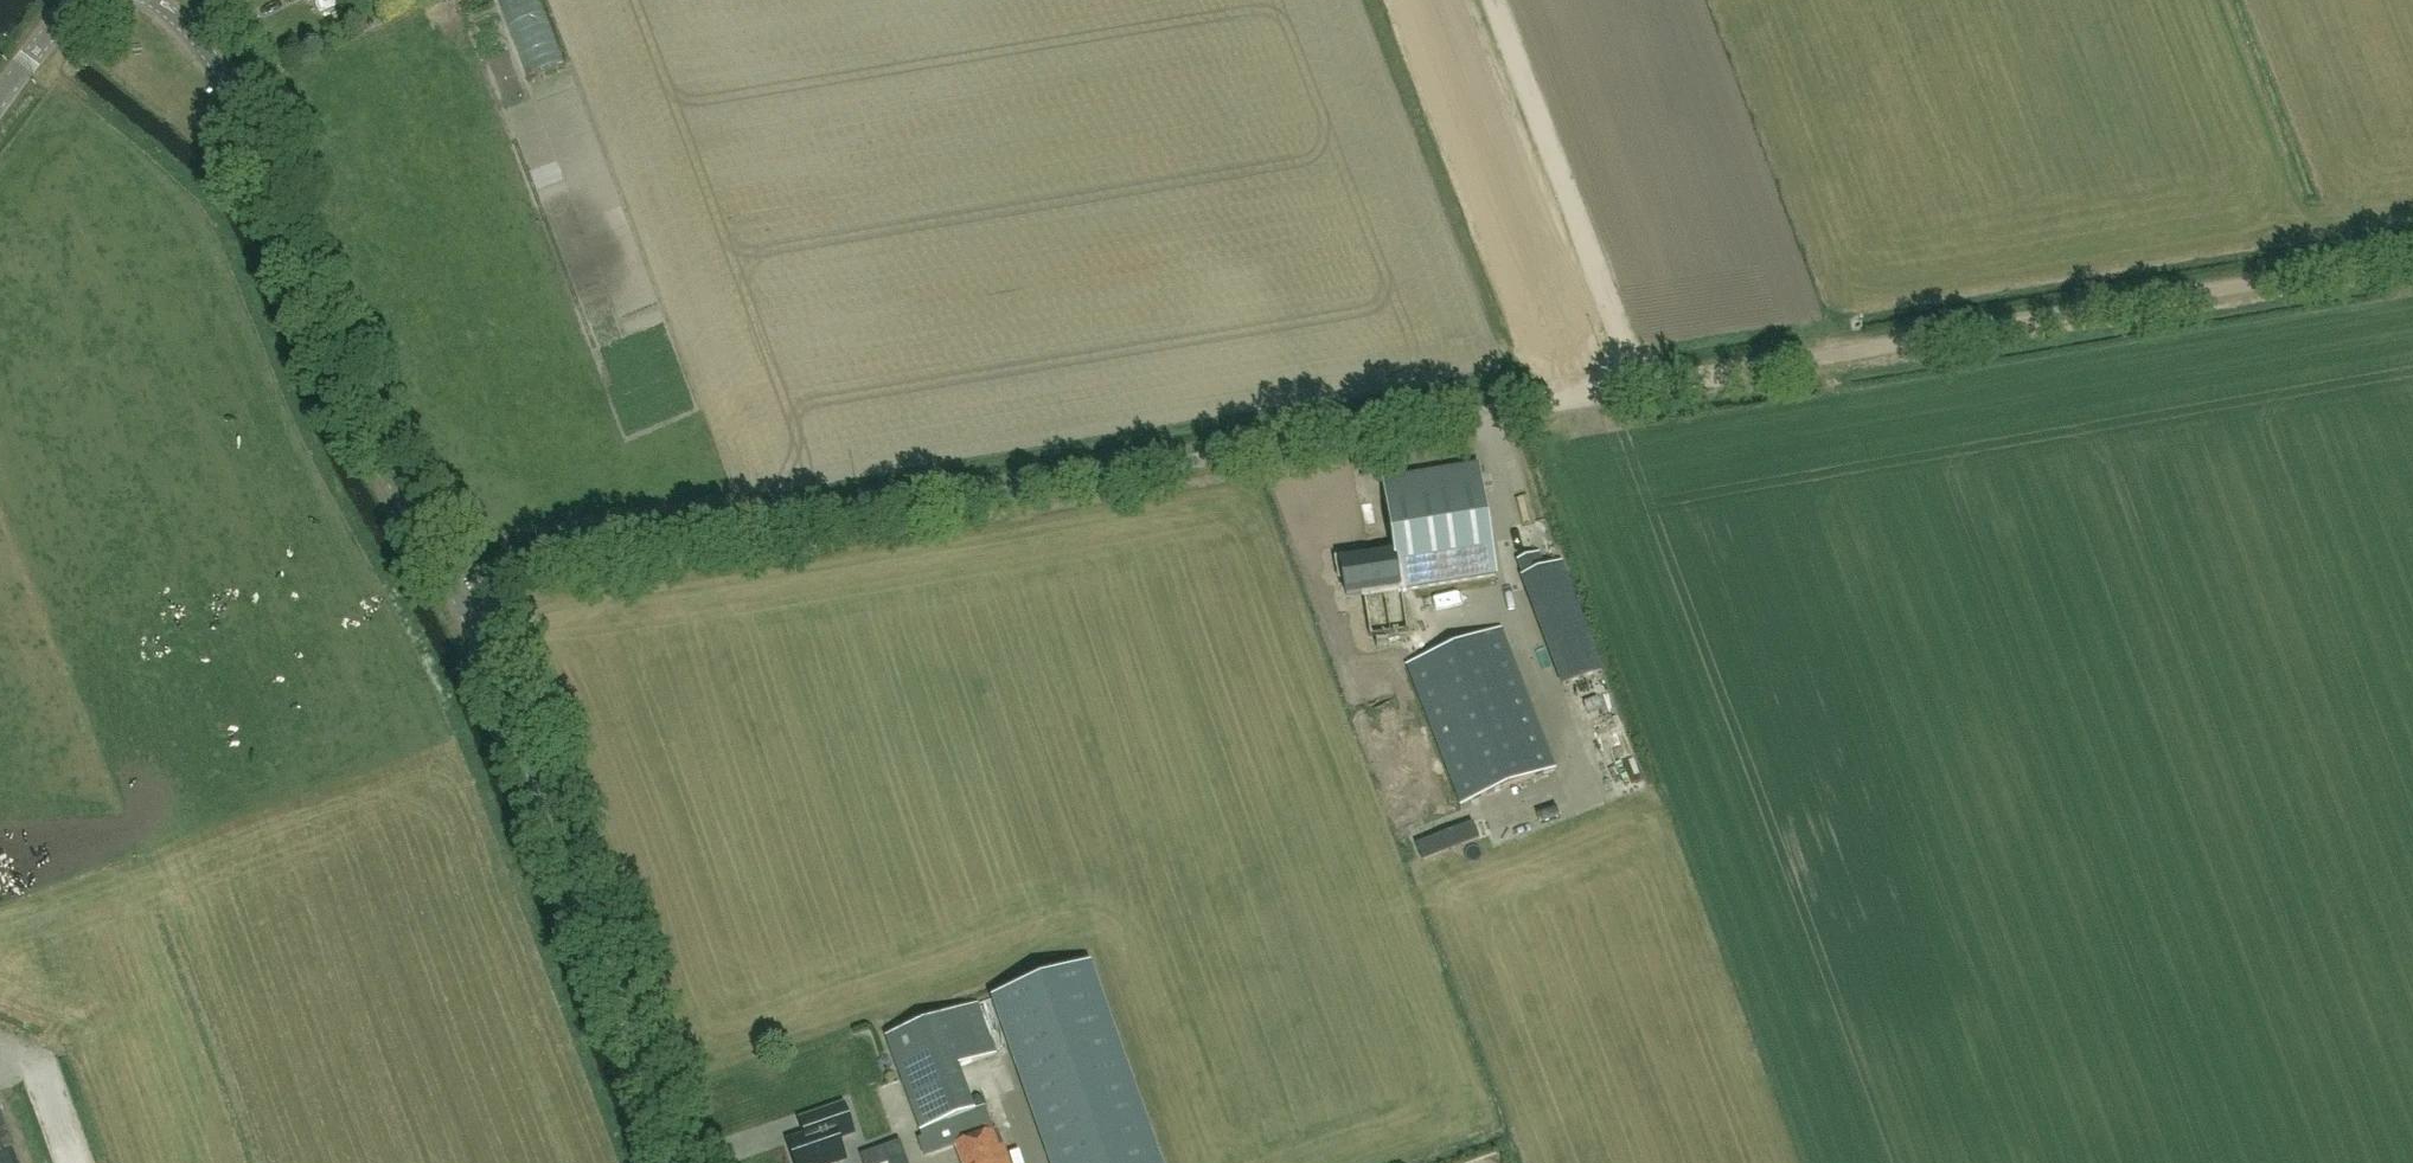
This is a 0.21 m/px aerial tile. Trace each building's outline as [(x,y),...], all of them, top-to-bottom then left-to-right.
[(325,13),(342,12),(341,0),(324,0),(325,13)] [(539,0),(498,0),(528,76),(563,63),(539,0)] [(1396,553),(1342,562),(1348,594),(1382,588),(1383,594),(1402,591),(1402,590),(1495,575),(1478,465),(1384,479),(1396,553)] [(1562,563),(1523,578),(1563,685),(1602,670),(1562,563)] [(1553,768),(1501,629),(1408,664),(1461,803),(1553,768)] [(1626,749),(1611,756),(1621,780),(1637,773),(1626,749)] [(1051,1162),(1162,1162),(1091,963),(992,998),(1051,1162)] [(978,1003),(886,1036),(921,1131),(922,1131),(931,1155),(957,1146),(963,1162),(1011,1162),(1004,1146),(999,1148),(994,1132),(993,1133),(985,1109),(977,1112),(961,1065),(996,1053),(978,1003)] [(845,1162),(837,1140),(854,1134),(844,1105),(798,1121),(804,1137),(789,1143),(796,1162),(841,1162),(845,1162)]
